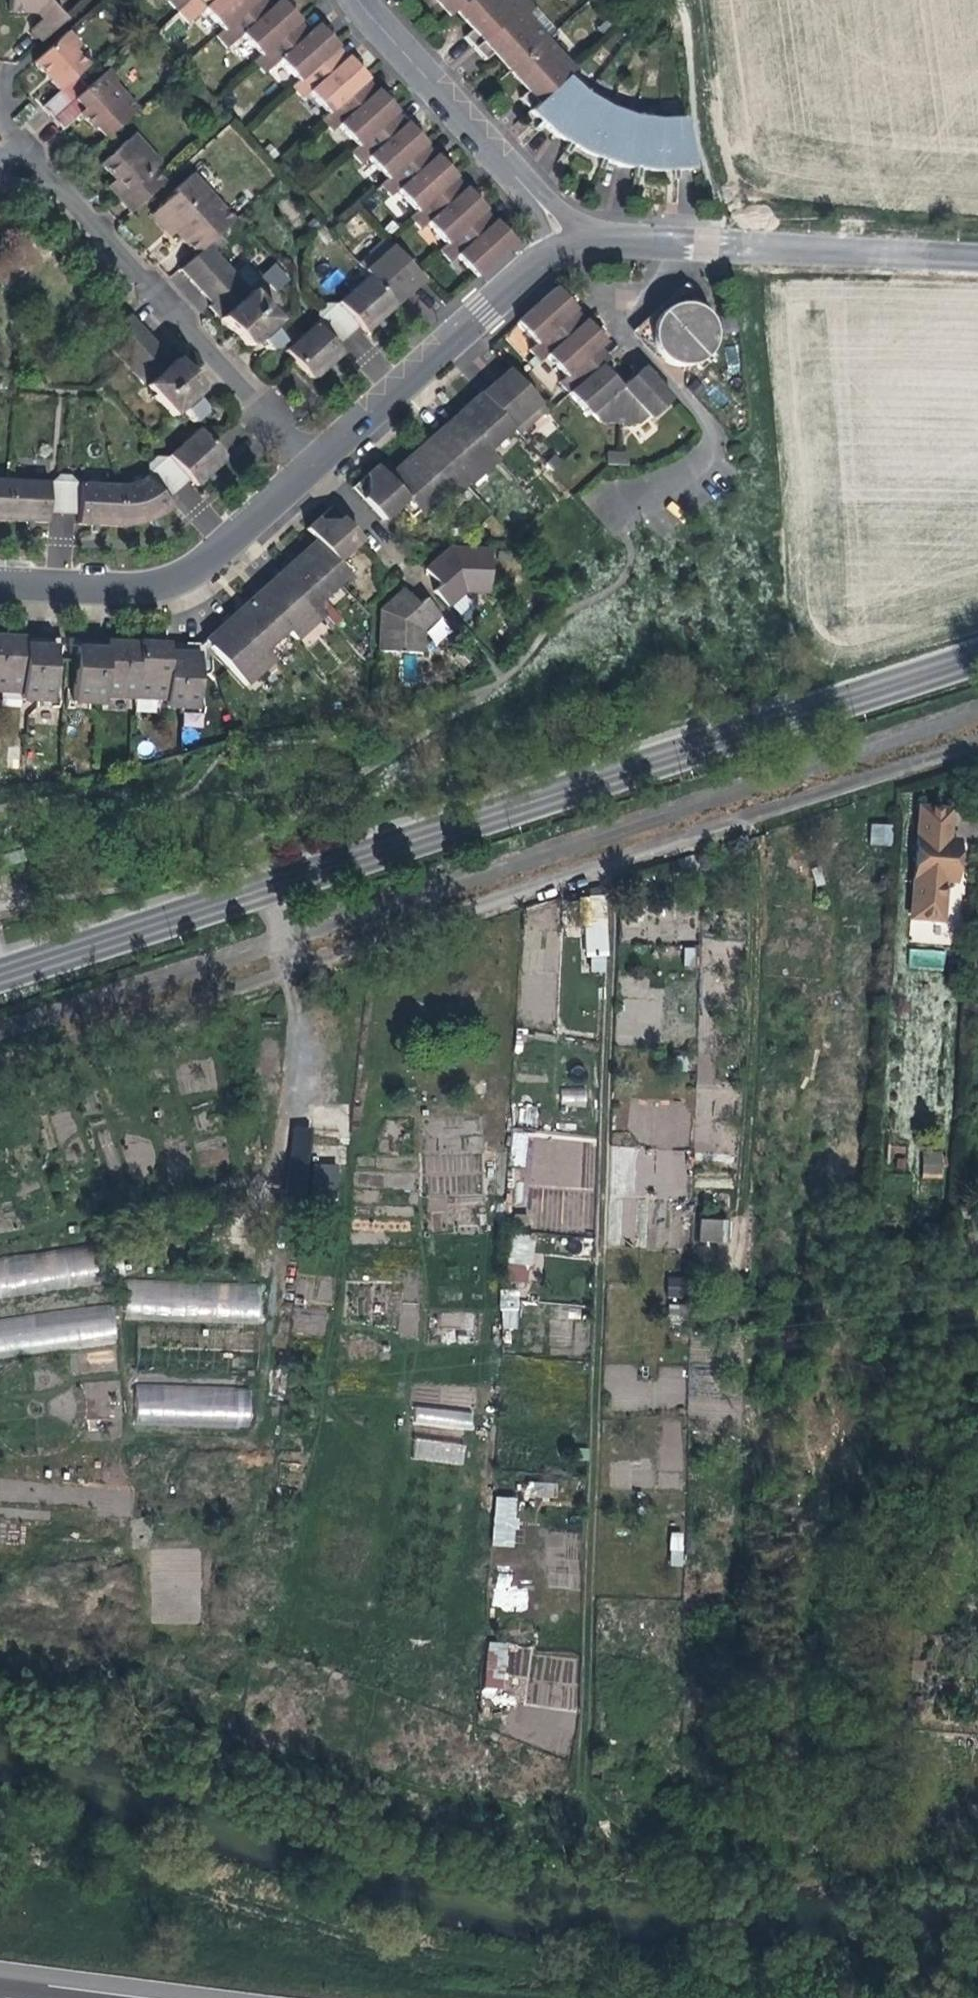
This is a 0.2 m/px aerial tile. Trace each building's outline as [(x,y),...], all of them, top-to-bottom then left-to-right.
[(65,20),(47,1),(47,0),(10,0),(9,14),(34,15),(40,22),(30,31),(41,42),(65,20)] [(341,45),(328,30),(323,35),(316,27),(312,31),(306,36),(296,25),(302,20),(289,5),(283,10),(276,3),(267,11),(257,0),(178,0),(193,18),(206,6),(225,28),(221,32),(231,43),(244,32),(264,54),(261,56),(270,67),(281,58),(301,80),(297,83),(308,95),(312,92),(329,111),(326,115),(336,126),(340,122),(359,143),(355,146),(365,158),(369,154),(389,176),(384,180),(395,192),(399,188),(420,210),(415,214),(424,224),(428,220),(449,242),(444,246),(454,258),(459,254),(478,274),(517,239),(502,224),(498,227),(493,223),(488,227),(478,217),(488,208),(473,191),(469,196),(463,189),(458,194),(449,184),(459,176),(444,159),(439,163),(434,157),(429,162),(418,150),(428,141),(413,125),(408,128),(403,122),(398,127),(389,116),(398,107),(385,94),(381,98),(374,91),(369,95),(359,84),(369,75),(357,62),(352,66),(346,60),(342,64),(332,53),(341,45)] [(267,11),(276,3),(274,0),(257,0),(267,11)] [(276,3),(283,10),(289,5),(286,2),(285,0),(279,0),(276,3)] [(434,3),(448,18),(459,8),(467,17),(478,29),(466,38),(487,60),(499,48),(506,56),(509,64),(513,70),(518,74),(523,77),(527,79),(533,85),(520,96),(532,110),(530,112),(539,120),(553,133),(562,140),(582,153),(597,158),(615,163),(630,166),(652,170),(665,170),(685,168),(678,116),(652,117),(627,112),(601,103),(584,93),(567,76),(576,69),(530,16),(539,8),(531,0),(438,0),(434,3)] [(312,31),(302,20),(296,25),(306,36),(312,31)] [(321,22),(316,27),(323,35),(328,30),(325,27),(321,22)] [(43,108),(53,118),(86,87),(76,76),(91,64),(79,49),(85,45),(71,29),(34,62),(51,82),(60,92),(43,108)] [(347,51),(341,45),(332,53),(342,64),(346,60),(352,66),(357,62),(347,51)] [(108,68),(86,87),(53,118),(63,129),(80,114),(86,122),(93,129),(128,98),(114,84),(118,80),(108,68)] [(376,83),(369,75),(359,84),(369,95),(374,91),(381,98),(385,94),(376,83)] [(404,115),(398,107),(389,116),(398,127),(403,122),(408,128),(413,125),(404,115)] [(133,135),(125,142),(134,151),(141,145),(133,135)] [(434,148),(428,141),(418,150),(429,162),(434,157),(439,163),(444,159),(434,148)] [(158,163),(141,145),(134,151),(125,142),(100,165),(116,182),(125,192),(117,198),(130,212),(163,182),(151,170),(158,163)] [(157,211),(177,234),(195,254),(206,244),(233,220),(191,175),(174,191),(177,194),(157,211)] [(466,183),(459,176),(449,184),(458,194),(463,189),(469,196),(473,191),(466,183)] [(496,216),(488,208),(478,217),(488,227),(493,223),(498,227),(502,224),(496,216)] [(172,238),(177,234),(157,211),(152,216),(161,226),(172,238)] [(359,264),(369,275),(396,305),(409,294),(407,291),(413,285),(420,279),(411,269),(414,266),(388,238),(359,264)] [(277,321),(206,244),(195,254),(180,268),(208,300),(222,316),(220,318),(236,335),(247,347),(251,347),(258,340),(269,329),(277,321)] [(275,262),(260,276),(277,292),(291,278),(275,262)] [(367,331),(396,305),(369,275),(337,303),(327,302),(321,307),(318,310),(318,321),(285,350),(311,378),(317,377),(343,353),(336,346),(359,324),(367,331)] [(594,340),(601,335),(588,320),(581,327),(569,314),(572,312),(566,306),(570,302),(556,285),(517,321),(536,342),(530,347),(542,360),(548,355),(567,377),(561,381),(590,414),(593,412),(601,421),(641,423),(648,416),(651,419),(674,397),(652,370),(646,376),(640,369),(623,384),(606,365),(595,351),(600,346),(594,340)] [(641,330),(669,362),(670,363),(673,365),(677,367),(685,367),(687,366),(690,365),(695,361),(701,368),(717,353),(710,346),(715,341),(717,338),(718,336),(719,331),(717,325),(712,318),(687,289),(641,330)] [(572,312),(576,308),(573,304),(570,302),(566,306),(572,312)] [(585,318),(576,308),(572,312),(569,314),(581,327),(588,320),(585,318)] [(172,417),(181,409),(192,399),(200,393),(200,388),(186,371),(174,358),(172,360),(153,340),(130,315),(103,339),(172,417)] [(281,343),(269,329),(258,340),(267,350),(273,349),(281,343)] [(607,341),(601,335),(594,340),(600,346),(607,341)] [(609,356),(600,346),(595,351),(606,365),(611,360),(609,356)] [(642,367),(640,369),(646,376),(652,370),(646,364),(642,367)] [(469,401),(455,413),(461,420),(431,445),(426,439),(417,447),(403,459),(385,475),(380,470),(376,465),(351,487),(381,521),(405,499),(416,513),(428,502),(444,502),(465,483),(468,487),(497,461),(487,450),(512,429),(521,439),(550,411),(523,381),(520,385),(512,374),(506,379),(498,387),(495,382),(481,394),(479,392),(469,401)] [(201,410),(192,399),(181,409),(192,422),(201,414),(201,410)] [(431,445),(461,420),(455,413),(444,423),(426,439),(431,445)] [(20,521),(45,522),(45,512),(77,513),(77,524),(104,526),(118,527),(125,526),(135,525),(148,521),(152,520),(166,513),(174,507),(166,498),(178,487),(189,477),(196,485),(210,473),(223,461),(223,455),(198,429),(167,456),(156,455),(149,460),(149,472),(147,476),(136,482),(130,484),(122,484),(76,482),(70,474),(59,474),(50,481),(0,478),(0,520),(20,521)] [(608,465),(627,464),(627,450),(607,451),(608,465)] [(336,562),(343,555),(360,539),(330,505),(305,528),(315,539),(304,548),(282,568),(288,574),(260,599),(254,594),(247,601),(232,613),(238,619),(209,646),(246,684),(273,659),(265,650),(288,630),(296,639),(325,613),(316,604),(348,575),(336,562)] [(433,589),(447,605),(465,591),(487,592),(489,549),(447,546),(432,561),(424,568),(439,584),(433,589)] [(355,568),(343,555),(336,562),(348,575),(355,568)] [(260,599),(288,574),(282,568),(264,585),(254,594),(260,599)] [(421,628),(438,613),(425,597),(418,603),(404,587),(393,596),(380,609),(379,629),(379,651),(419,652),(421,628)] [(209,646),(238,619),(232,613),(226,619),(209,634),(203,639),(209,646)] [(54,645),(23,643),(23,636),(8,635),(0,634),(0,692),(20,694),(19,701),(51,703),(54,645)] [(34,636),(23,636),(23,643),(54,645),(59,645),(59,637),(34,636)] [(74,646),(105,647),(106,640),(84,639),(69,638),(68,646),(74,646)] [(196,710),(199,652),(167,650),(168,643),(147,642),(138,641),(116,640),(106,640),(105,647),(74,646),(70,703),(101,705),(102,697),(134,699),(165,701),(164,708),(196,710)] [(168,643),(167,650),(199,652),(199,644),(183,643),(168,643)] [(950,839),(952,810),(921,807),(914,917),(944,919),(947,879),(957,880),(959,840),(950,839)] [(892,846),(894,825),(871,822),(869,844),(892,846)] [(942,967),(943,950),(909,950),(909,967),(942,967)] [(561,1088),(560,1104),(585,1104),(585,1089),(561,1088)] [(307,1173),(308,1128),(292,1128),(291,1173),(307,1173)] [(512,1132),(510,1164),(525,1166),(528,1133),(512,1132)] [(594,1169),(594,1138),(530,1137),(529,1185),(581,1186),(581,1169),(594,1169)] [(636,1152),(636,1170),(652,1169),(653,1198),(686,1197),(685,1151),(636,1152)] [(922,1176),(943,1177),(944,1152),(923,1151),(922,1176)] [(338,1201),(338,1164),(314,1163),(313,1201),(338,1201)] [(651,1244),(649,1197),(621,1199),(623,1230),(635,1229),(636,1245),(651,1244)] [(697,1218),(696,1240),(723,1241),(724,1220),(697,1218)] [(511,1234),(510,1262),(532,1263),(533,1235),(511,1234)] [(0,1258),(0,1296),(12,1294),(12,1292),(97,1281),(92,1246),(0,1258)] [(507,1281),(528,1282),(528,1264),(508,1264),(507,1281)] [(666,1312),(684,1313),(686,1278),(668,1277),(666,1312)] [(125,1281),(124,1317),(261,1320),(262,1283),(125,1281)] [(500,1298),(502,1329),(518,1328),(515,1297),(500,1298)] [(118,1342),(113,1304),(0,1319),(0,1357),(118,1342)] [(252,1427),(252,1386),(137,1384),(136,1425),(252,1427)] [(463,1465),(466,1445),(416,1437),(413,1457),(463,1465)] [(555,1498),(556,1483),(528,1482),(527,1496),(555,1498)] [(491,1546),(514,1548),(518,1498),(496,1496),(491,1546)] [(670,1532),(669,1565),(683,1566),(684,1532),(670,1532)] [(509,1661),(508,1642),(486,1643),(487,1688),(508,1687),(507,1676),(526,1675),(525,1661),(509,1661)] [(549,1700),(576,1698),(574,1666),(547,1668),(549,1700)]
